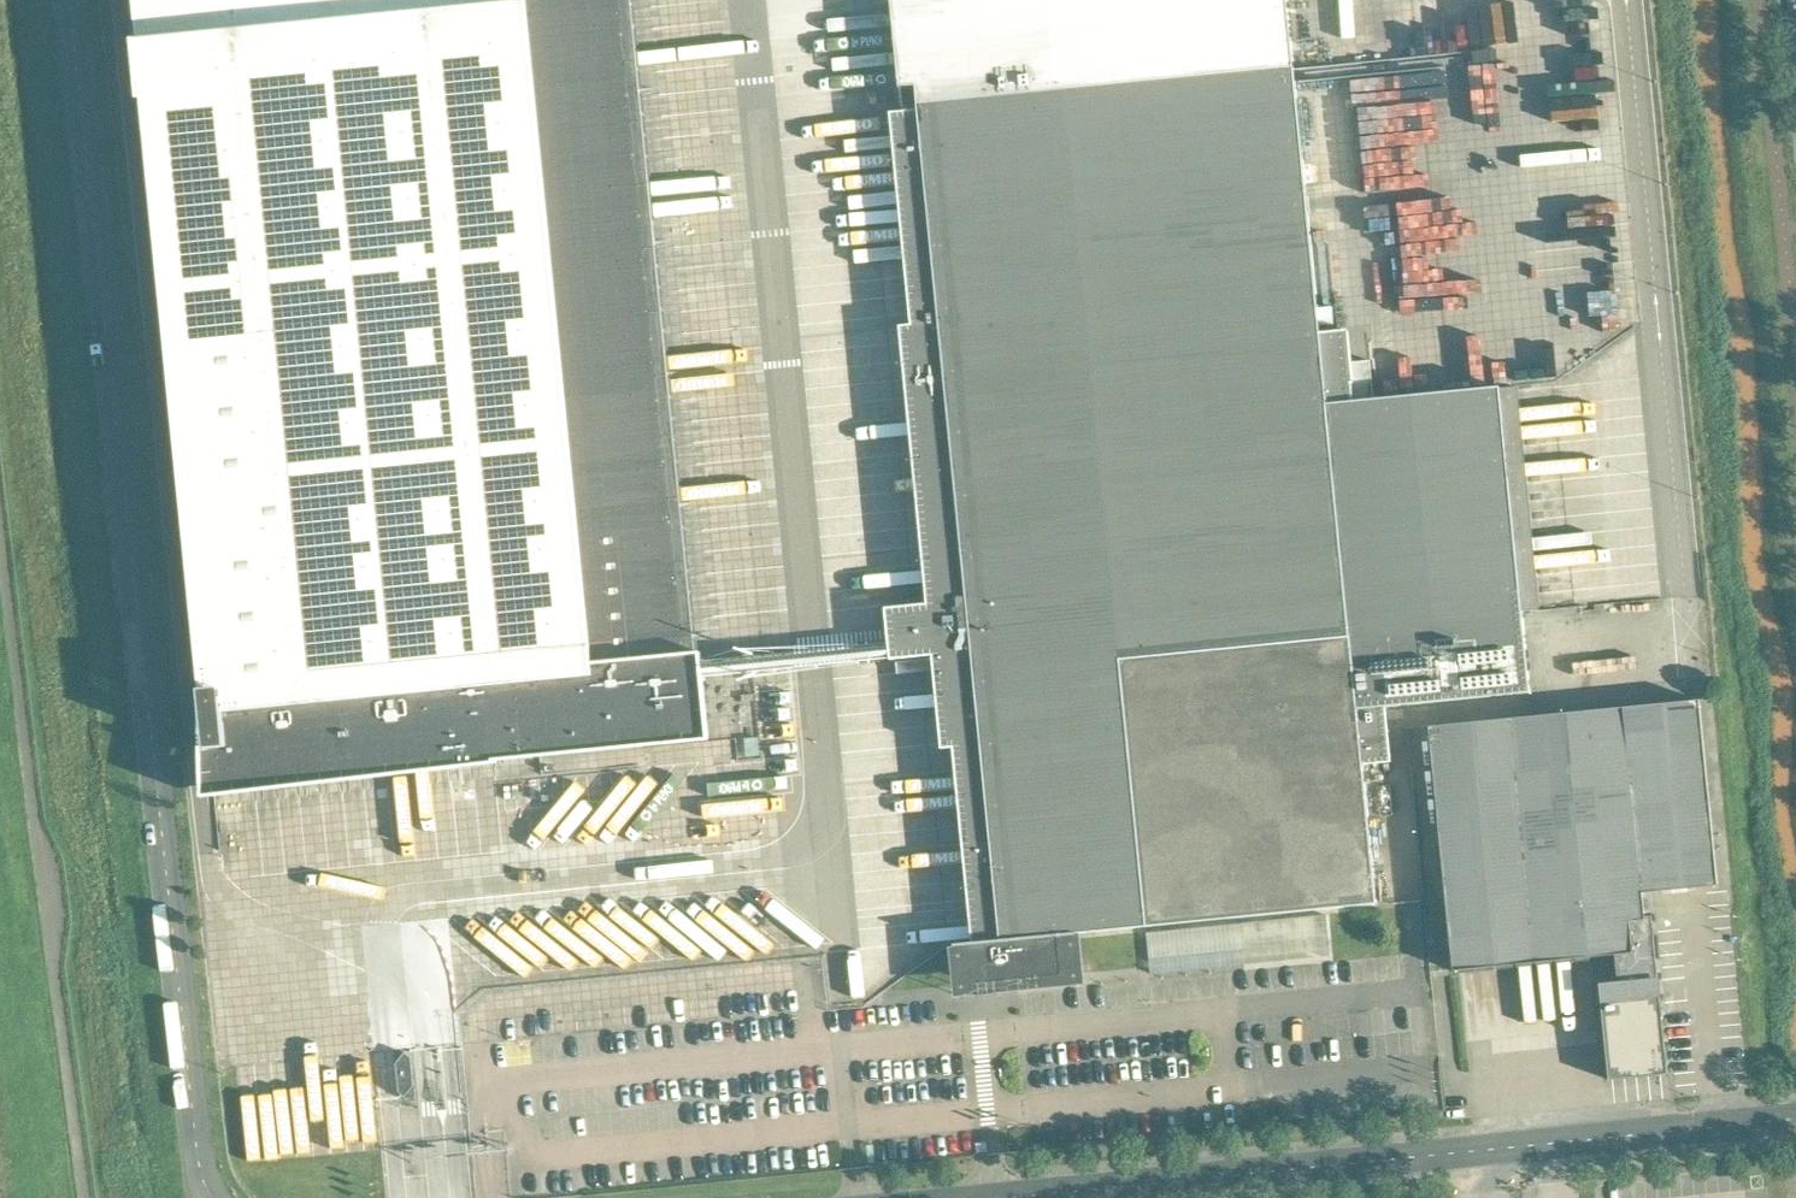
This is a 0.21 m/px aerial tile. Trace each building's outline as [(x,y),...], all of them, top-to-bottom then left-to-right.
[(698,675),(632,0),(136,0),(204,689),(202,689),(208,749),(210,748),(214,783),(222,783),(222,789),(240,787),(239,781),(704,735),(698,675)] [(903,107),(904,111),(888,113),(912,325),(900,326),(928,604),(886,608),(889,645),(891,655),(891,659),(933,655),(942,748),(954,747),(973,942),(961,943),(963,956),(972,955),(975,984),(1063,974),(1059,935),(1377,904),(1363,764),(1389,761),(1384,707),(1530,692),(1522,611),(1537,610),(1515,387),(1500,389),(1500,387),(1354,401),(1348,347),(1322,349),(1294,67),(1287,0),(892,0),(903,107)] [(861,649),(854,651),(851,637),(830,642),(835,664),(863,657),(861,649)] [(1645,916),(1643,893),(1718,885),(1700,700),(1429,726),(1453,970),(1615,954),(1618,983),(1602,985),(1603,1000),(1601,1000),(1608,1079),(1667,1074),(1659,995),(1653,995),(1651,981),(1658,980),(1652,915),(1645,916)] [(414,1085),(412,1057),(406,1052),(396,1063),(399,1092),(406,1097),(414,1085)]
